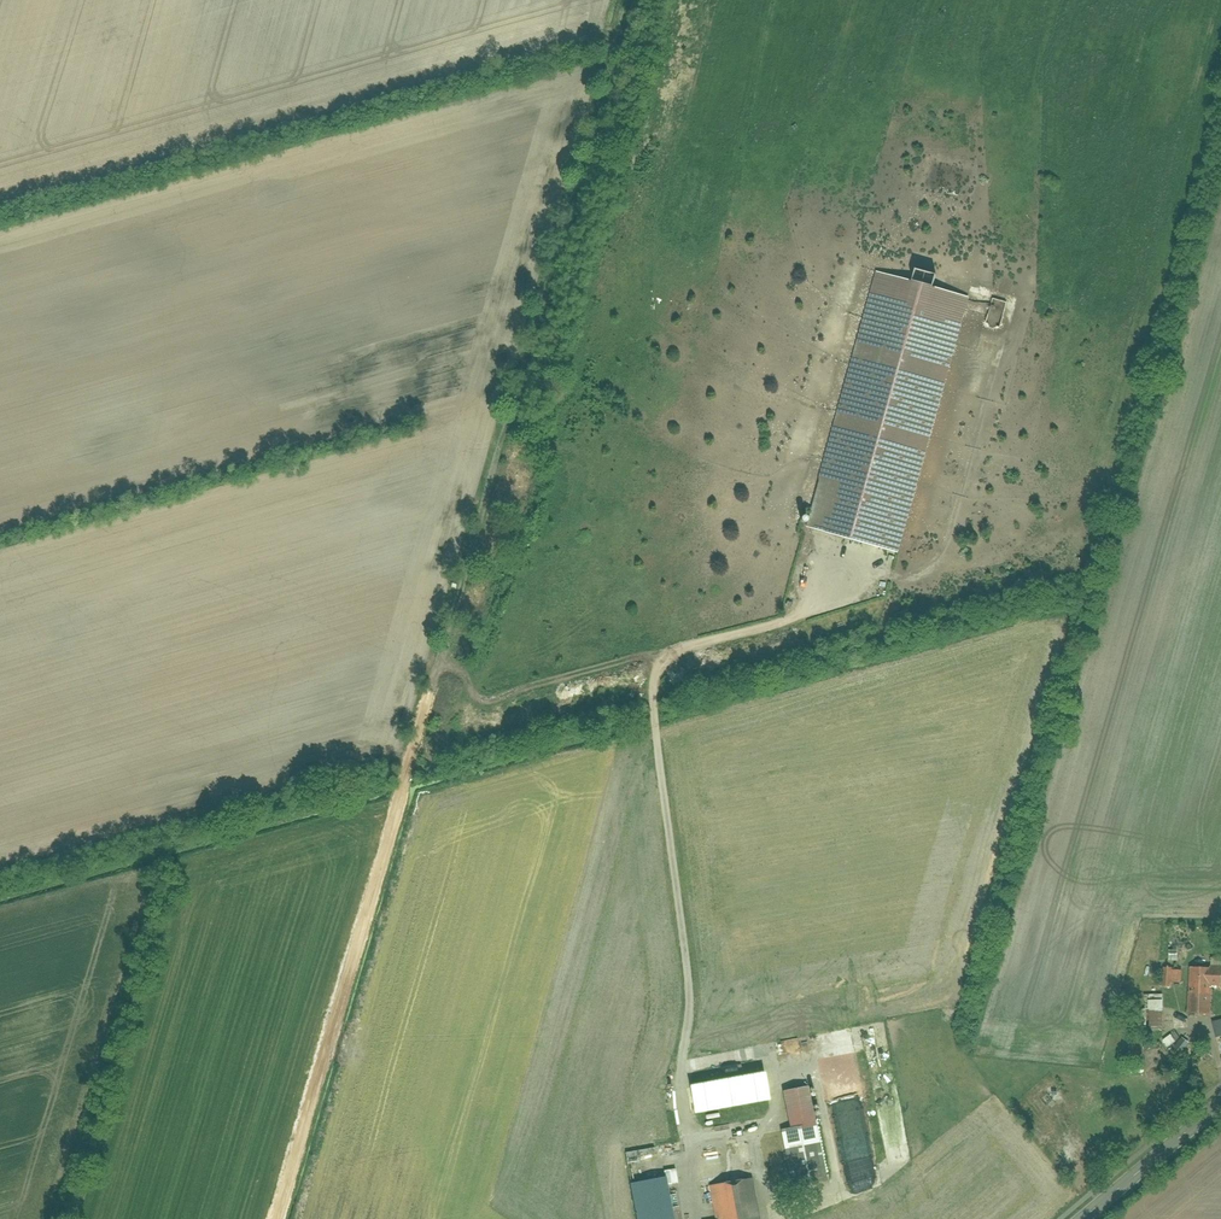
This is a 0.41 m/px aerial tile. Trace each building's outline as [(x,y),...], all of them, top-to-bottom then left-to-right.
[(872,274),(803,527),(896,552),(966,300),(872,274)] [(989,297),(983,323),(1000,326),(1006,301),(989,297)] [(1172,967),(1160,966),(1158,987),(1171,987),(1172,967)] [(1213,967),(1189,967),(1187,1013),(1212,1013),(1213,967)] [(1161,1026),(1160,999),(1145,999),(1146,1026),(1161,1026)] [(1166,1046),(1178,1036),(1173,1030),(1160,1039),(1166,1046)] [(1180,1037),(1174,1043),(1181,1049),(1186,1043),(1180,1037)] [(687,1086),(692,1114),(765,1101),(761,1074),(687,1086)] [(805,1087),(777,1092),(784,1130),(779,1131),(789,1187),(822,1181),(805,1087)] [(865,1111),(837,1114),(844,1183),(872,1180),(865,1111)] [(639,1171),(628,1171),(628,1178),(655,1176),(654,1163),(638,1164),(639,1171)] [(716,1218),(755,1218),(749,1180),(711,1186),(716,1218)] [(633,1218),(666,1218),(661,1181),(629,1185),(633,1218)]
